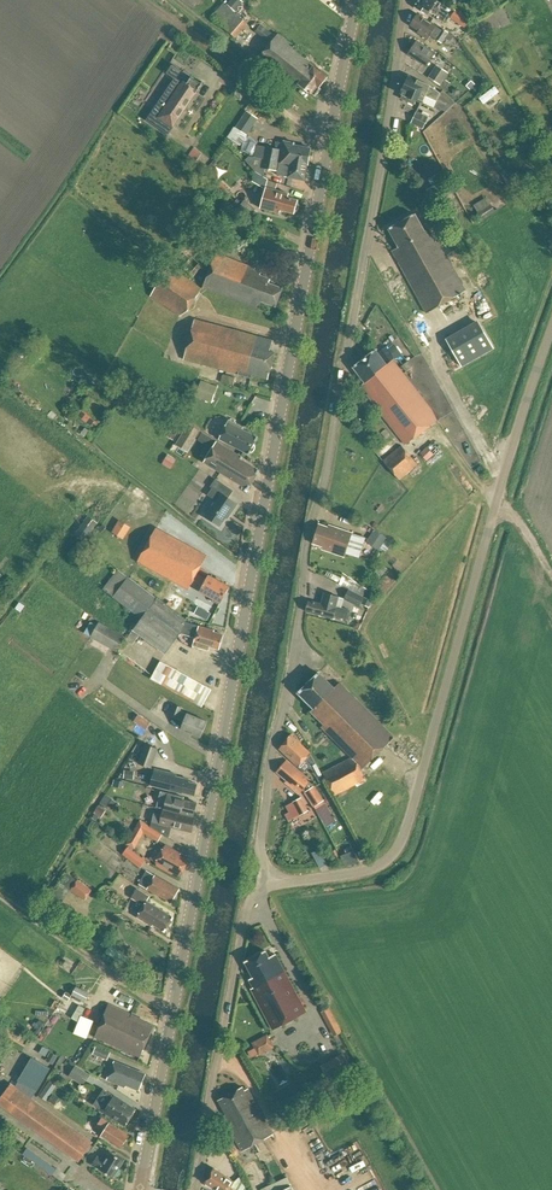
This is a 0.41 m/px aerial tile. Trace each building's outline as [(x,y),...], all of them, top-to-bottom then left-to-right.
[(256,12),(267,19),(276,5),(267,0),(263,0),(256,12)] [(435,0),(419,0),(418,2),(419,2),(415,7),(434,19),(435,16),(446,23),(451,16),(452,17),(456,11),(456,10),(442,2),(441,4),(435,0)] [(224,3),(212,18),(235,38),(248,24),(224,3)] [(470,20),(456,11),(452,17),(450,19),(465,28),(470,20)] [(442,44),(449,33),(442,29),(441,30),(418,15),(417,16),(415,17),(413,20),(414,22),(411,26),(419,31),(418,33),(428,40),(431,37),(442,44)] [(261,25),(256,33),(267,42),(273,34),(261,25)] [(278,34),(265,51),(257,61),(295,90),(299,84),(314,96),(320,89),(319,88),(327,78),(310,65),(311,63),(306,59),(305,59),(293,50),(295,47),(278,34)] [(427,67),(435,54),(417,42),(408,54),(427,67)] [(176,79),(149,119),(148,120),(168,134),(203,85),(174,65),(168,73),(176,79)] [(441,86),(449,74),(437,66),(429,78),(441,86)] [(437,102),(440,94),(430,86),(431,86),(409,76),(408,78),(406,79),(405,82),(405,84),(404,87),(402,89),(402,92),(401,94),(403,95),(401,99),(414,105),(415,101),(422,104),(426,97),(437,102)] [(470,90),(475,84),(471,81),(466,86),(470,90)] [(253,127),(257,120),(258,120),(246,112),(236,128),(247,136),(253,127)] [(423,130),(429,118),(417,112),(411,125),(423,130)] [(304,165),(308,166),(311,149),(294,146),(295,144),(284,142),(282,150),(267,147),(264,160),(288,164),(288,163),(304,166),(304,165)] [(189,156),(197,162),(203,154),(195,148),(189,156)] [(264,177),(266,170),(278,172),(277,176),(305,181),(308,166),(304,165),(304,166),(288,163),(288,164),(264,160),(250,156),(246,160),(256,172),(264,177)] [(278,184),(268,180),(256,172),(253,182),(265,190),(260,209),(280,214),(281,210),(295,214),(298,201),(288,198),(289,194),(276,191),(278,184)] [(227,188),(222,183),(219,187),(224,192),(227,188)] [(479,222),(496,212),(487,197),(474,205),(479,213),(475,216),(479,222)] [(427,314),(466,291),(439,242),(436,244),(429,230),(425,232),(415,215),(389,230),(399,247),(392,251),(427,314)] [(217,253),(203,288),(259,310),(262,302),(276,307),(283,289),(269,284),(271,280),(261,276),(262,273),(256,271),(256,269),(217,253)] [(181,317),(188,313),(202,290),(168,269),(150,298),(181,317)] [(252,376),(260,378),(268,380),(275,353),(270,352),(273,341),(195,320),(185,364),(251,380),(252,376)] [(480,324),(448,343),(462,367),(494,349),(480,324)] [(367,396),(397,433),(406,445),(437,421),(433,411),(393,360),(387,365),(375,350),(353,368),(365,383),(362,385),(369,394),(367,396)] [(233,387),(235,379),(223,375),(220,382),(233,387)] [(212,404),(218,389),(202,383),(196,398),(212,404)] [(89,397),(76,414),(92,426),(94,423),(97,425),(102,418),(98,414),(103,408),(89,397)] [(220,439),(250,455),(258,438),(243,430),(244,428),(230,420),(220,439)] [(188,452),(200,431),(188,424),(176,445),(188,452)] [(248,489),(259,471),(241,460),(243,458),(217,442),(204,462),(248,489)] [(439,450),(432,443),(420,454),(427,461),(439,450)] [(400,480),(418,465),(401,446),(383,461),(400,480)] [(169,467),(174,460),(168,456),(163,464),(169,467)] [(206,517),(220,526),(229,513),(231,514),(237,504),(229,498),(233,491),(216,479),(211,487),(213,488),(208,496),(217,502),(206,517)] [(84,541),(93,529),(97,523),(89,516),(75,534),(84,541)] [(119,518),(113,532),(126,538),(132,524),(119,518)] [(353,534),(334,527),(333,529),(320,525),(313,544),(323,547),(323,550),(344,557),(353,534)] [(197,575),(207,556),(156,528),(138,562),(188,590),(192,583),(201,588),(200,592),(221,603),(230,587),(209,575),(206,580),(197,575)] [(374,530),(366,542),(384,554),(390,544),(386,541),(387,538),(374,530)] [(398,571),(403,565),(400,562),(395,567),(398,571)] [(118,571),(104,590),(143,619),(127,639),(133,644),(140,635),(165,654),(180,634),(182,633),(196,637),(193,646),(209,651),(210,647),(219,650),(224,635),(214,632),(215,631),(185,622),(186,621),(157,599),(156,600),(118,571)] [(360,607),(365,597),(349,589),(344,599),(360,607)] [(309,601),(306,612),(335,620),(335,617),(347,620),(350,610),(336,607),(339,597),(324,593),(321,604),(309,601)] [(99,622),(91,637),(117,652),(125,637),(99,622)] [(151,679),(202,707),(212,690),(161,661),(151,679)] [(365,778),(357,763),(363,769),(394,738),(340,683),(334,689),(319,673),(298,693),(314,709),(311,711),(324,725),(322,727),(353,758),(323,774),(335,795),(365,778)] [(181,729),(201,738),(207,722),(180,711),(182,708),(176,705),(171,716),(184,721),(181,729)] [(150,724),(138,715),(134,721),(146,730),(150,724)] [(298,767),(310,754),(308,751),(291,734),(279,749),(298,767)] [(146,745),(139,763),(151,768),(158,749),(146,745)] [(310,781),(287,761),(277,772),(287,781),(286,782),(299,794),(303,789),(310,781)] [(316,777),(322,774),(316,764),(310,767),(316,777)] [(182,793),(195,796),(197,785),(189,782),(189,780),(176,777),(176,775),(155,769),(151,785),(182,794),(182,793)] [(314,807),(324,801),(310,781),(303,789),(314,807)] [(193,817),(197,803),(183,800),(184,797),(161,792),(157,807),(193,817)] [(301,798),(286,807),(292,818),(299,814),(305,823),(312,819),(307,811),(308,811),(301,798)] [(326,821),(335,815),(327,802),(318,807),(326,821)] [(168,838),(171,827),(192,833),(196,818),(164,810),(162,815),(154,813),(152,822),(151,827),(168,838)] [(147,833),(151,827),(141,821),(136,829),(143,834),(144,832),(147,833)] [(151,828),(147,834),(158,841),(162,835),(151,828)] [(180,878),(189,861),(180,855),(181,854),(166,845),(163,851),(159,848),(157,852),(155,851),(150,859),(156,863),(155,864),(156,865),(156,866),(172,876),(173,874),(180,878)] [(140,868),(145,861),(127,848),(122,855),(140,868)] [(343,854),(346,865),(359,861),(356,850),(343,854)] [(139,885),(172,903),(179,889),(147,871),(139,885)] [(91,889),(78,880),(72,888),(85,897),(91,889)] [(144,905),(137,917),(153,926),(154,925),(165,932),(174,918),(147,901),(150,897),(137,889),(132,898),(144,905)] [(273,1030),(306,1012),(276,954),(269,958),(266,951),(245,962),(253,978),(249,980),(254,988),(251,989),(273,1030)] [(86,1002),(90,994),(76,987),(72,995),(76,997),(75,1000),(81,1003),(82,1000),(86,1002)] [(95,1018),(83,1015),(86,1006),(78,1004),(74,1018),(79,1019),(76,1033),(90,1037),(95,1018)] [(154,1027),(146,1023),(146,1021),(109,1004),(95,1037),(140,1058),(154,1027)] [(325,1009),(333,1035),(342,1032),(334,1006),(325,1009)] [(269,1033),(253,1042),(260,1055),(276,1047),(269,1033)] [(50,1051),(32,1040),(29,1046),(46,1057),(50,1051)] [(111,1052),(100,1047),(98,1046),(94,1054),(108,1060),(111,1052)] [(57,1055),(52,1052),(47,1060),(53,1063),(57,1055)] [(352,1069),(345,1056),(323,1068),(330,1081),(352,1069)] [(32,1099),(50,1068),(32,1058),(16,1087),(11,1084),(0,1099),(0,1104),(5,1108),(6,1107),(11,1111),(11,1112),(79,1161),(93,1143),(32,1099)] [(127,1086),(139,1091),(146,1074),(114,1061),(110,1070),(107,1069),(103,1077),(107,1079),(107,1080),(126,1088),(127,1086)] [(84,1085),(90,1075),(76,1066),(70,1076),(84,1085)] [(46,1099),(53,1089),(56,1085),(50,1081),(40,1095),(46,1099)] [(243,1087),(218,1100),(226,1115),(224,1117),(234,1135),(233,1135),(242,1152),(249,1148),(253,1157),(261,1153),(256,1144),(274,1134),(248,1089),(245,1091),(243,1087)] [(125,1126),(136,1110),(114,1096),(104,1089),(93,1105),(104,1112),(125,1126)] [(55,1105),(59,1099),(53,1095),(49,1101),(55,1105)] [(122,1147),(129,1137),(115,1128),(116,1127),(102,1118),(96,1127),(103,1132),(101,1135),(110,1141),(111,1140),(122,1147)] [(56,1173),(59,1167),(28,1149),(24,1154),(56,1173)] [(114,1178),(124,1160),(111,1152),(106,1161),(97,1156),(93,1164),(101,1169),(100,1170),(114,1178)] [(240,1177),(239,1178),(235,1182),(214,1169),(205,1183),(216,1189),(246,1189),(240,1177)] [(292,1187),(291,1187),(287,1178),(265,1187),(266,1189),(293,1189),(292,1187)]
